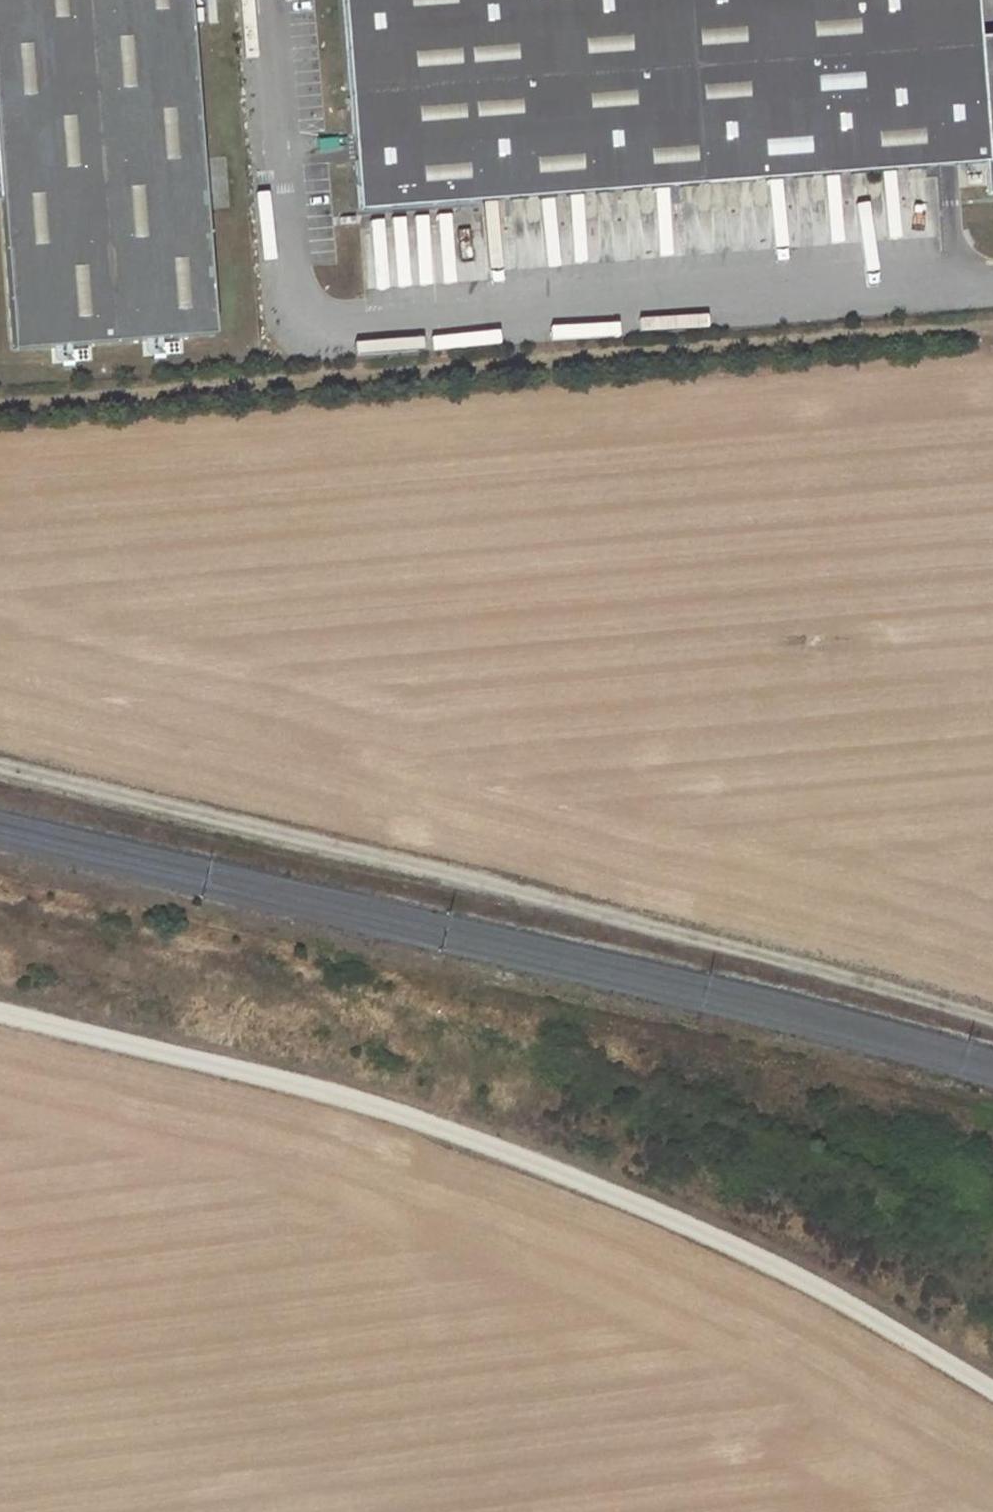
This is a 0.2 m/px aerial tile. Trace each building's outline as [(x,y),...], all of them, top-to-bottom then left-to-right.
[(10,358),(214,341),(188,0),(0,0),(0,210),(10,358)] [(359,215),(985,167),(987,199),(992,199),(992,42),(980,43),(978,20),(976,0),(343,0),(359,215)]
